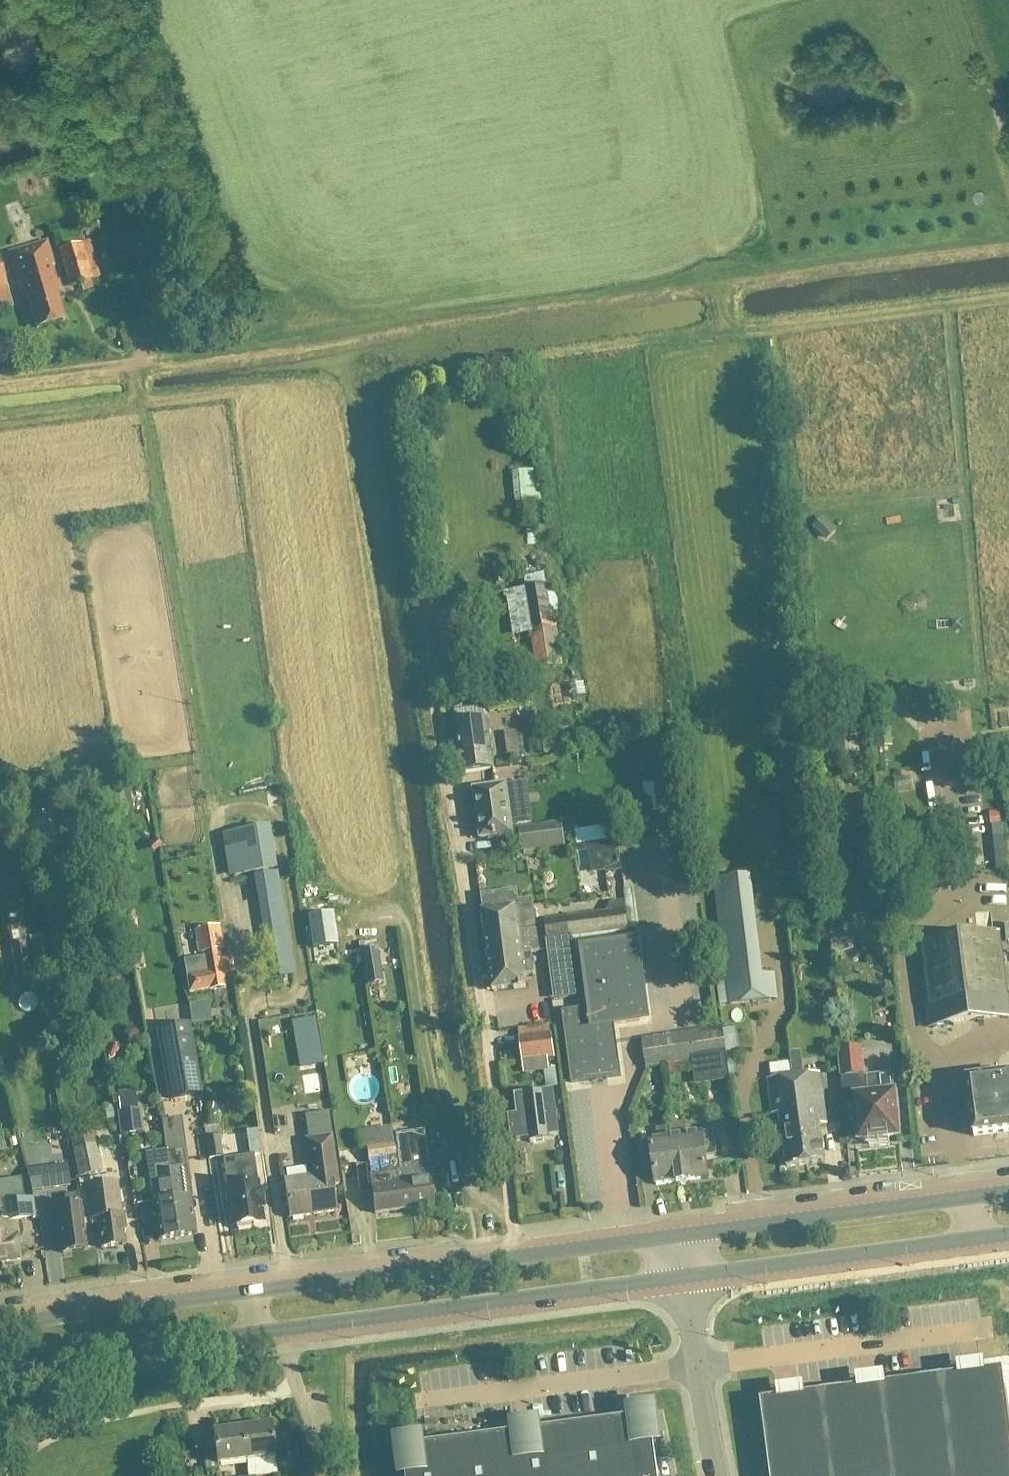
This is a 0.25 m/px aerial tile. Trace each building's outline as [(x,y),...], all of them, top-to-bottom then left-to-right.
[(56,294),(61,292),(58,284),(55,285),(51,271),(54,270),(47,243),(9,254),(18,287),(22,286),(23,290),(19,292),(23,303),(28,302),(36,329),(64,321),(56,294)] [(91,279),(85,259),(81,247),(58,254),(68,286),(91,279)] [(552,630),(545,588),(524,592),(532,634),(552,630)] [(532,634),(529,634),(536,673),(562,669),(555,630),(552,630),(532,634)] [(493,771),(486,722),(455,726),(462,775),(493,771)] [(503,734),(507,758),(518,757),(515,733),(503,734)] [(658,829),(685,826),(680,784),(653,788),(658,829)] [(473,791),(479,841),(511,837),(505,787),(473,791)] [(519,831),(522,851),(562,846),(560,826),(519,831)] [(275,872),(268,829),(221,836),(228,879),(275,872)] [(585,886),(609,882),(607,868),(594,870),(590,848),(579,850),(585,886)] [(717,908),(754,904),(751,879),(714,883),(717,908)] [(624,911),(604,913),(543,922),(545,943),(627,932),(627,931),(635,930),(630,891),(622,892),(623,900),(623,899),(624,911)] [(491,993),(513,990),(513,991),(526,990),(524,978),(534,977),(531,954),(539,953),(533,909),(515,911),(515,909),(481,913),(491,993)] [(336,947),(331,915),(308,919),(312,950),(336,947)] [(204,959),(184,962),(189,995),(224,989),(222,975),(226,974),(224,961),(220,962),(218,951),(222,950),(219,928),(195,932),(199,954),(203,954),(204,959)] [(839,937),(842,952),(858,948),(854,934),(839,937)] [(918,948),(929,1027),(1008,1017),(998,938),(918,948)] [(587,1009),(560,1013),(570,1084),(619,1077),(612,1026),(647,1022),(636,942),(579,949),(587,1009)] [(31,980),(25,944),(9,947),(15,983),(31,980)] [(366,988),(383,985),(377,950),(360,953),(366,988)] [(726,983),(728,1007),(775,1002),(772,976),(762,978),(759,953),(723,957),(726,983)] [(315,1034),(315,1018),(299,1018),(299,1034),(315,1034)] [(188,1026),(156,1032),(169,1103),(201,1097),(188,1026)] [(676,1035),(679,1064),(690,1063),(694,1087),(728,1082),(721,1029),(676,1035)] [(521,1063),(553,1059),(549,1035),(517,1039),(521,1063)] [(656,1067),(679,1064),(676,1035),(640,1040),(644,1069),(656,1068),(656,1067)] [(846,1136),(857,1135),(858,1142),(862,1142),(865,1145),(873,1144),(875,1141),(897,1138),(894,1111),(896,1108),(895,1101),(893,1099),(893,1094),(891,1095),(889,1077),(864,1079),(863,1077),(859,1048),(836,1051),(846,1136)] [(801,1130),(806,1167),(824,1164),(819,1127),(825,1126),(818,1075),(790,1078),(795,1112),(794,1112),(795,1122),(799,1121),(800,1130),(801,1130)] [(398,1098),(410,1099),(411,1079),(399,1078),(398,1098)] [(795,1112),(790,1078),(767,1082),(771,1117),(778,1116),(785,1170),(806,1167),(801,1130),(800,1130),(799,1121),(795,1122),(794,1112),(795,1112)] [(1004,1135),(1008,1134),(1008,1078),(997,1079),(1004,1135)] [(966,1083),(971,1123),(973,1139),(1004,1135),(997,1079),(966,1083)] [(557,1138),(551,1095),(515,1100),(517,1120),(508,1121),(511,1144),(529,1142),(529,1144),(547,1142),(547,1139),(557,1138)] [(206,1104),(204,1112),(207,1116),(212,1117),(216,1114),(217,1106),(214,1102),(210,1101),(206,1104)] [(143,1136),(141,1112),(118,1114),(120,1138),(143,1136)] [(327,1115),(304,1118),(308,1141),(330,1138),(327,1115)] [(669,1131),(672,1156),(665,1157),(666,1162),(672,1161),(675,1184),(675,1186),(690,1184),(689,1182),(707,1180),(704,1159),(715,1157),(712,1135),(701,1136),(701,1135),(684,1137),(682,1124),(668,1126),(669,1131)] [(221,1158),(216,1126),(201,1128),(206,1160),(221,1158)] [(666,1162),(665,1157),(672,1156),(669,1131),(656,1132),(657,1141),(649,1142),(656,1187),(675,1184),(672,1161),(666,1162)] [(304,1142),(309,1178),(283,1182),(289,1220),(336,1213),(332,1187),(338,1186),(330,1138),(308,1141),(304,1142)] [(71,1151),(77,1180),(100,1174),(95,1146),(71,1151)] [(410,1192),(402,1193),(399,1172),(397,1172),(396,1161),(393,1146),(366,1150),(368,1165),(375,1214),(413,1209),(410,1192)] [(168,1173),(177,1239),(195,1237),(192,1212),(193,1211),(193,1205),(191,1204),(190,1199),(187,1200),(183,1171),(181,1151),(165,1153),(165,1154),(168,1173)] [(177,1239),(168,1173),(165,1154),(147,1156),(154,1207),(150,1211),(151,1216),(155,1220),(158,1242),(177,1239)] [(253,1158),(224,1162),(228,1190),(227,1190),(233,1229),(236,1228),(237,1231),(250,1229),(250,1226),(262,1224),(260,1212),(262,1211),(258,1185),(257,1185),(253,1158)] [(37,1167),(24,1169),(30,1193),(69,1188),(66,1166),(38,1169),(37,1167)] [(410,1192),(413,1209),(433,1207),(428,1168),(399,1172),(402,1193),(410,1192)] [(0,1264),(20,1261),(15,1222),(35,1220),(32,1201),(24,1202),(22,1182),(0,1185),(0,1217),(1,1223),(0,1223),(0,1262),(0,1264)] [(116,1188),(96,1191),(100,1218),(96,1219),(101,1250),(125,1247),(123,1231),(126,1230),(124,1215),(119,1215),(116,1188)] [(78,1197),(64,1199),(66,1208),(56,1209),(63,1255),(85,1252),(78,1197)] [(951,1358),(979,1356),(978,1344),(950,1346),(951,1358)] [(851,1360),(852,1374),(879,1372),(878,1358),(851,1360)] [(773,1387),(800,1382),(798,1369),(771,1374),(773,1387)] [(778,1399),(759,1401),(769,1475),(1008,1475),(1008,1428),(1002,1370),(979,1373),(980,1377),(962,1380),(962,1376),(928,1380),(901,1384),(901,1383),(879,1386),(879,1391),(872,1391),(862,1393),(861,1389),(799,1397),(799,1401),(782,1403),(781,1398),(778,1399)] [(649,1417),(400,1449),(404,1475),(656,1475),(649,1417)] [(242,1431),(247,1464),(275,1460),(271,1427),(242,1431)] [(247,1464),(242,1431),(213,1435),(215,1449),(218,1468),(247,1464)] [(218,1468),(215,1449),(203,1451),(206,1475),(219,1473),(218,1468)]
